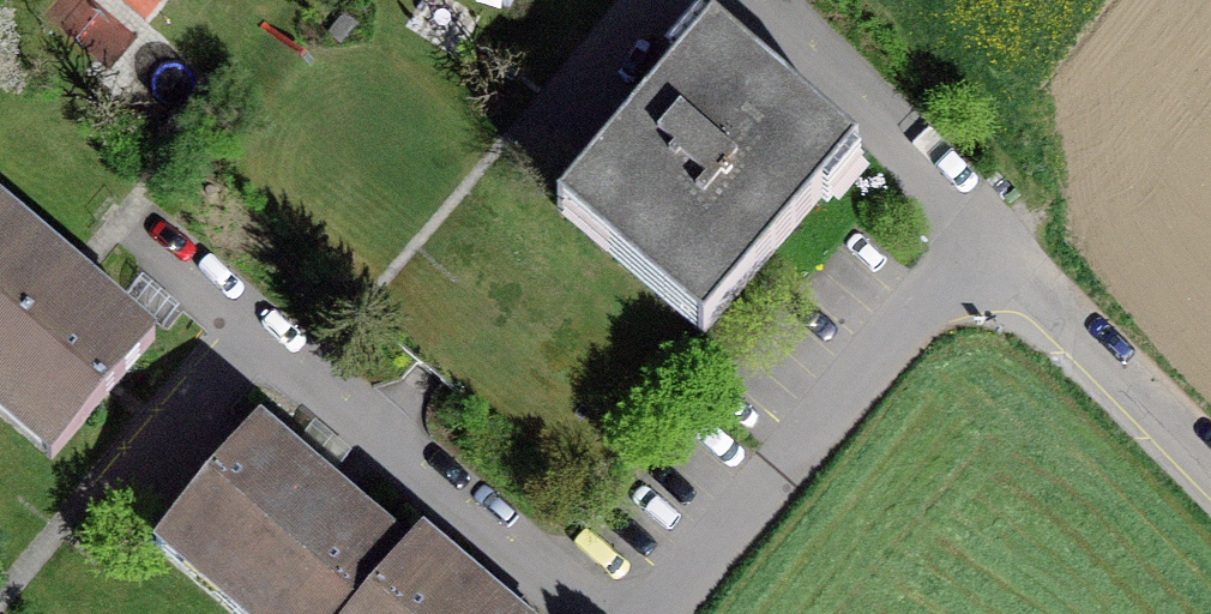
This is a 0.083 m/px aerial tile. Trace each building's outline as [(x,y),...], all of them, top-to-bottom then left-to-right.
[(544,102),(571,126),(642,48),(614,24),(544,102)] [(712,35),(567,205),(709,326),(854,155),(712,35)] [(150,341),(0,213),(0,396),(60,447),(150,341)] [(169,539),(258,613),(362,613),(409,558),(258,432),(169,539)] [(409,558),(362,613),(505,613),(421,544),(409,558)]
